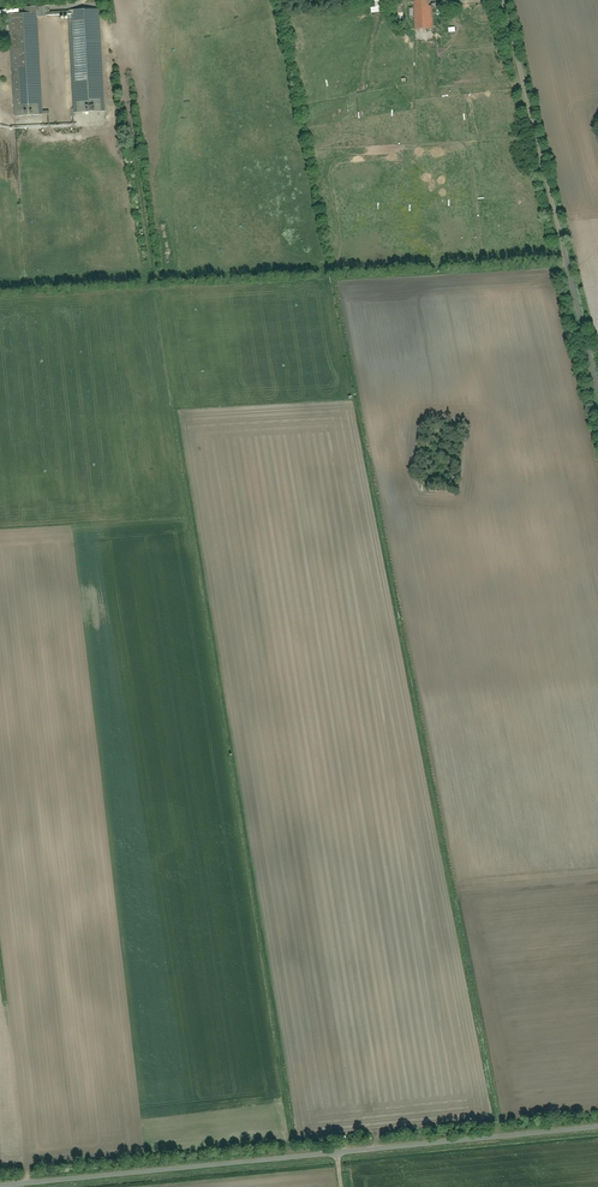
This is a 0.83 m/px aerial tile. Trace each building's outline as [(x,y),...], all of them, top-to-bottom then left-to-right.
[(375,8),(370,8),(371,14),(385,12),(384,7),(383,0),(374,0),(375,8)] [(416,2),(414,2),(415,30),(433,29),(432,7),(428,7),(428,0),(416,0),(416,2)] [(99,10),(68,11),(48,13),(47,6),(23,7),(23,14),(8,14),(14,118),(43,116),(38,18),(68,17),(73,114),(105,112),(99,10)] [(405,11),(394,14),(398,27),(409,24),(405,11)]
